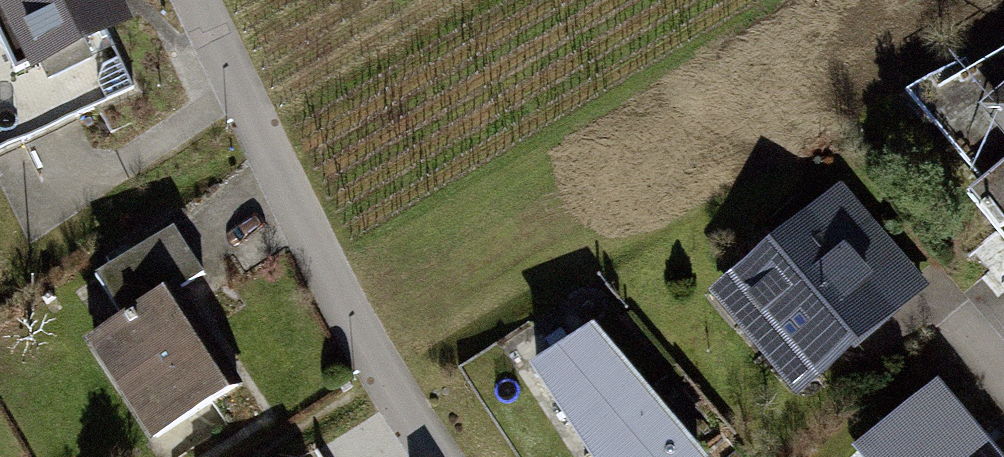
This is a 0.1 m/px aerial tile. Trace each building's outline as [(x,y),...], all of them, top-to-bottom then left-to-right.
[(105,0),(77,0),(0,37),(0,38),(17,73),(0,81),(0,153),(134,89),(106,30),(117,25),(105,0)] [(77,0),(0,0),(0,37),(77,0)] [(920,100),(1001,195),(995,201),(994,200),(981,211),(1000,233),(1003,229),(1003,102),(1002,104),(973,70),(920,100)] [(868,227),(846,201),(826,218),(848,243),(868,227)] [(776,300),(761,313),(810,370),(885,305),(817,226),(757,277),(776,300)] [(113,270),(140,312),(176,289),(177,291),(203,275),(174,230),(113,270)] [(238,385),(177,291),(176,289),(140,312),(203,408),(238,385)] [(203,408),(140,312),(91,343),(154,440),(203,408)] [(537,371),(593,456),(695,456),(591,335),(537,371)] [(878,443),(890,456),(991,456),(936,393),(878,443)]
